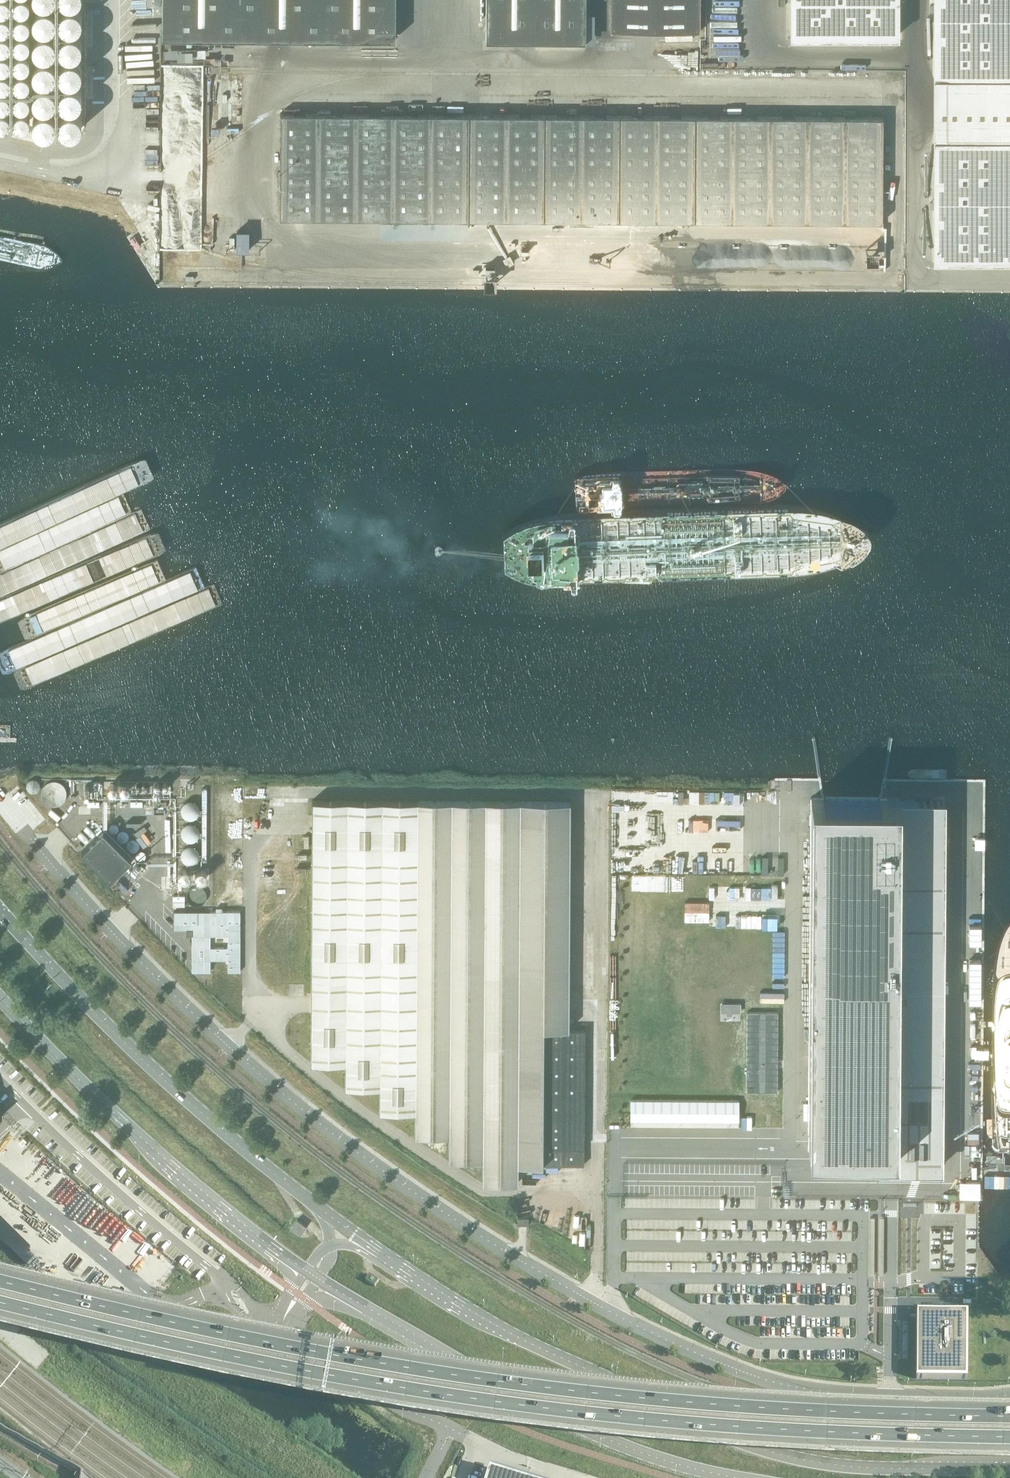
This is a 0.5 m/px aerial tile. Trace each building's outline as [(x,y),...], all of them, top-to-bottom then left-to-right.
[(163,37),(395,38),(395,0),(163,0),(163,37)] [(585,0),(486,0),(486,39),(585,40),(585,0)] [(610,30),(700,31),(700,0),(610,0),(610,30)] [(791,35),(854,35),(897,35),(897,27),(897,0),(791,0),(791,35)] [(938,50),(938,74),(937,74),(937,76),(938,76),(938,75),(951,75),(951,76),(953,76),(953,75),(961,75),(961,76),(962,76),(962,75),(980,75),(980,76),(981,76),(981,75),(986,75),(989,75),(989,76),(991,76),(991,75),(1003,75),(1003,76),(1004,76),(1004,75),(1009,75),(1009,0),(938,0),(938,50)] [(882,222),(883,117),(280,113),(279,218),(569,220),(569,222),(593,222),(593,220),(882,222)] [(938,259),(1009,259),(1009,137),(1004,137),(1004,136),(1003,136),(1003,137),(991,137),(991,136),(989,136),(989,137),(981,137),(981,136),(980,136),(980,137),(962,137),(962,136),(961,136),(961,137),(952,137),(952,136),(951,136),(951,137),(938,137),(938,136),(937,136),(937,138),(938,138),(938,196),(938,259)] [(16,150),(42,151),(43,140),(17,138),(16,150)] [(237,248),(250,248),(250,228),(237,228),(237,248)] [(40,787),(40,786),(40,785),(40,784),(40,783),(39,782),(39,781),(38,780),(37,780),(36,779),(35,779),(34,779),(33,779),(32,779),(31,779),(30,780),(29,780),(29,781),(28,781),(28,782),(27,783),(27,784),(27,785),(27,786),(27,787),(27,788),(27,789),(28,789),(28,790),(29,791),(30,792),(31,792),(32,792),(32,793),(33,793),(34,793),(35,792),(36,792),(37,792),(38,791),(39,790),(40,789),(40,788),(40,787)] [(66,794),(66,793),(66,792),(66,790),(66,789),(65,788),(65,787),(64,786),(63,785),(63,784),(62,784),(62,783),(61,783),(60,782),(59,782),(58,781),(57,781),(56,781),(55,780),(54,780),(53,780),(52,781),(50,781),(49,781),(48,782),(46,783),(45,784),(44,785),(44,786),(43,786),(43,787),(42,788),(42,789),(42,790),(41,791),(41,792),(41,793),(41,794),(41,795),(42,796),(42,797),(42,798),(43,799),(43,800),(44,800),(44,801),(45,802),(46,803),(48,804),(49,804),(50,805),(52,805),(53,806),(54,806),(55,805),(56,805),(57,805),(58,805),(59,804),(60,804),(61,803),(62,803),(62,802),(63,802),(63,801),(64,800),(65,799),(65,798),(66,797),(66,796),(66,794)] [(118,788),(118,787),(118,786),(117,786),(117,785),(117,784),(116,784),(115,783),(114,783),(113,783),(112,783),(111,783),(110,783),(110,784),(109,784),(109,785),(108,786),(108,787),(108,788),(108,789),(109,789),(109,790),(110,791),(111,791),(111,792),(112,792),(113,792),(114,792),(115,792),(115,791),(116,791),(116,790),(117,790),(117,789),(118,788)] [(130,788),(130,787),(130,786),(129,786),(129,785),(129,784),(128,784),(127,783),(126,783),(125,783),(124,783),(123,783),(122,783),(122,784),(121,784),(121,785),(121,786),(120,787),(120,788),(120,789),(121,789),(121,790),(122,791),(123,791),(124,792),(125,792),(126,792),(127,792),(127,791),(128,791),(128,790),(129,790),(129,789),(130,788)] [(740,789),(725,790),(725,800),(740,800),(740,789)] [(940,1028),(940,1027),(940,1005),(940,992),(941,937),(941,923),(941,900),(941,887),(941,879),(941,875),(941,865),(941,864),(942,802),(942,800),(940,800),(940,799),(919,799),(888,799),(888,798),(882,798),(879,798),(879,801),(823,801),(823,798),(821,798),(811,798),(808,1134),(809,1134),(809,1144),(808,1144),(808,1149),(878,1149),(878,1155),(879,1155),(879,1165),(878,1165),(878,1169),(880,1169),(916,1169),(916,1168),(916,1164),(925,1164),(925,1167),(936,1167),(939,1169),(939,1156),(939,1149),(939,1141),(939,1134),(939,1128),(939,1127),(939,1117),(940,1117),(940,1116),(940,1040),(940,1034),(940,1028)] [(569,1029),(569,988),(579,988),(579,974),(569,974),(570,801),(417,800),(312,799),(311,1062),(345,1062),(345,1086),(379,1087),(379,1110),(415,1111),(415,1135),(449,1135),(449,1159),(483,1159),(482,1182),(518,1182),(518,1164),(544,1164),(545,1029),(569,1029)] [(199,810),(199,809),(199,808),(199,807),(199,805),(198,804),(197,803),(196,802),(195,801),(194,801),(193,800),(191,800),(190,800),(189,800),(188,800),(187,801),(186,801),(185,802),(184,803),(183,803),(182,804),(182,806),(181,807),(181,808),(181,809),(181,810),(181,811),(182,812),(182,814),(183,815),(184,815),(185,816),(186,817),(187,817),(188,818),(189,818),(190,818),(191,818),(193,818),(194,817),(195,817),(196,816),(197,815),(198,815),(198,814),(199,812),(199,811),(199,810)] [(709,830),(710,818),(685,817),(685,830),(709,830)] [(200,832),(200,831),(200,830),(199,829),(199,828),(198,826),(198,825),(197,824),(196,824),(195,823),(194,822),(193,822),(192,822),(190,822),(189,822),(188,822),(187,822),(186,823),(185,824),(184,824),(183,825),(182,826),(182,827),(181,829),(181,830),(181,831),(181,832),(181,833),(182,835),(182,836),(183,837),(184,838),(185,838),(186,839),(187,840),(188,840),(189,840),(190,840),(192,840),(193,840),(194,840),(195,839),(196,838),(197,838),(198,837),(198,836),(199,835),(199,833),(200,832)] [(118,828),(118,827),(118,826),(118,825),(117,825),(117,824),(116,824),(115,823),(114,823),(113,823),(112,823),(111,824),(110,824),(110,825),(110,826),(109,826),(109,827),(109,828),(109,829),(110,830),(110,831),(111,831),(112,832),(113,832),(114,832),(115,832),(116,831),(117,831),(117,830),(118,830),(118,829),(118,828)] [(104,829),(82,850),(111,878),(132,857),(104,829)] [(128,836),(129,836),(128,835),(128,834),(128,833),(127,832),(126,831),(125,830),(124,830),(123,830),(122,830),(121,830),(120,831),(119,831),(119,832),(118,832),(118,833),(117,834),(117,835),(117,836),(117,837),(118,838),(118,839),(119,840),(120,840),(121,841),(122,841),(123,841),(124,841),(125,841),(126,840),(127,840),(127,839),(128,838),(128,837),(128,836)] [(140,834),(136,837),(143,847),(147,844),(140,834)] [(139,846),(139,845),(139,844),(139,843),(138,843),(138,842),(138,841),(137,841),(137,840),(136,840),(135,839),(134,839),(133,839),(132,839),(131,839),(130,840),(129,840),(129,841),(128,841),(128,842),(127,843),(127,844),(127,845),(127,846),(127,847),(128,848),(129,849),(129,850),(130,850),(131,850),(131,851),(132,851),(133,851),(134,851),(135,850),(136,850),(137,850),(137,849),(138,848),(138,847),(139,846)] [(80,842),(75,847),(79,850),(83,846),(80,842)] [(200,855),(200,854),(200,853),(199,852),(199,850),(199,849),(198,848),(197,847),(196,846),(195,846),(194,845),(193,845),(191,844),(190,844),(189,845),(188,845),(187,845),(186,846),(185,846),(184,847),(183,848),(183,849),(182,850),(181,851),(181,852),(181,854),(181,855),(181,856),(182,858),(183,859),(183,860),(184,860),(185,861),(186,862),(187,862),(188,863),(189,863),(190,863),(191,863),(193,863),(194,862),(195,862),(196,861),(197,860),(198,859),(199,858),(199,857),(199,856),(200,855)] [(145,855),(145,854),(145,853),(144,852),(144,851),(143,851),(142,850),(141,850),(140,850),(139,851),(138,851),(138,852),(137,852),(137,853),(137,854),(136,854),(136,855),(137,856),(137,857),(138,858),(139,859),(140,859),(141,859),(142,859),(143,859),(144,858),(144,857),(145,857),(145,856),(145,855)] [(191,875),(191,874),(191,873),(191,872),(191,871),(190,871),(190,870),(190,869),(189,869),(188,868),(187,868),(186,868),(185,868),(184,868),(183,868),(182,868),(181,869),(180,870),(180,871),(179,871),(179,872),(179,873),(179,874),(179,875),(179,876),(180,877),(181,878),(181,879),(182,879),(183,879),(184,880),(185,880),(186,880),(187,880),(188,879),(189,879),(190,878),(190,877),(191,876),(191,875)] [(207,874),(207,873),(207,872),(206,871),(206,870),(205,869),(204,869),(203,868),(202,868),(201,868),(200,868),(199,868),(198,869),(197,869),(196,870),(196,871),(195,871),(195,872),(195,873),(195,874),(195,875),(195,876),(196,877),(197,878),(198,879),(199,879),(200,880),(201,880),(202,880),(202,879),(203,879),(204,879),(204,878),(205,878),(206,877),(206,876),(207,875),(207,874)] [(633,874),(633,890),(665,891),(666,875),(633,874)] [(128,889),(120,880),(116,883),(125,892),(128,889)] [(206,897),(206,895),(206,894),(206,893),(206,892),(205,891),(205,890),(204,889),(203,888),(202,887),(201,887),(200,886),(199,886),(198,886),(197,885),(196,885),(195,886),(194,886),(192,886),(191,887),(190,887),(190,888),(189,889),(188,890),(187,891),(187,892),(187,893),(187,894),(186,895),(186,897),(187,898),(187,899),(187,900),(188,901),(189,902),(190,903),(191,904),(192,905),(194,905),(195,905),(196,905),(197,905),(198,905),(199,905),(200,905),(201,904),(202,903),(203,903),(204,902),(205,901),(205,900),(206,899),(206,898),(206,897)] [(686,900),(686,919),(710,920),(710,900),(686,900)] [(240,910),(213,910),(174,910),(174,928),(192,928),(192,971),(195,971),(210,971),(210,958),(228,958),(228,971),(240,970),(240,910)] [(746,921),(746,924),(757,925),(758,914),(753,913),(752,921),(746,921)] [(722,1002),(722,1010),(741,1010),(741,1002),(722,1002)] [(775,1016),(746,1016),(746,1091),(775,1091),(775,1016)] [(584,1029),(569,1029),(545,1029),(544,1164),(584,1164),(584,1029)] [(738,1099),(630,1098),(630,1120),(738,1121),(738,1099)] [(299,1235),(306,1225),(297,1219),(290,1228),(299,1235)] [(378,1281),(369,1275),(366,1278),(365,1281),(374,1287),(378,1282),(378,1281)] [(916,1379),(967,1379),(967,1312),(950,1312),(932,1312),(916,1312),(916,1314),(916,1317),(916,1379)] [(8,1431),(32,1445),(80,1471),(79,1477),(81,1477),(83,1469),(81,1469),(33,1443),(9,1429),(0,1424),(0,1426),(8,1431)] [(494,1467),(490,1477),(537,1477),(524,1474),(523,1477),(513,1474),(513,1473),(494,1467)] [(81,1469),(80,1471),(76,1477),(93,1477),(81,1469)]
